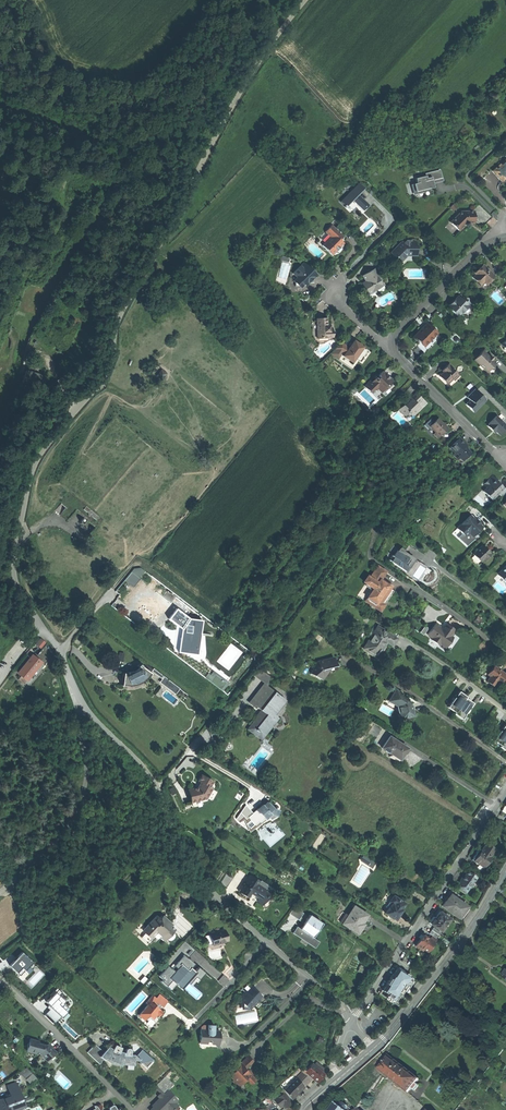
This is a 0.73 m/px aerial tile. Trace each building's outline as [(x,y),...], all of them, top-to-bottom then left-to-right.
[(501,182),(505,178),(505,160),(492,171),(497,177),(501,182)] [(417,183),(411,185),(413,192),(423,190),(423,192),(427,191),(430,191),(430,188),(434,187),(433,184),(432,180),(443,178),(440,170),(425,173),(426,176),(416,178),(417,183)] [(344,206),(345,208),(352,200),(362,210),(367,205),(358,195),(364,188),(359,183),(340,202),(344,206)] [(424,193),(423,192),(423,190),(413,192),(411,185),(413,196),(424,193)] [(461,211),(450,222),(459,231),(462,228),(465,225),(465,226),(467,226),(468,224),(474,223),(474,211),(461,211)] [(339,225),(335,228),(343,236),(349,230),(336,218),(334,220),(339,225)] [(322,246),(332,255),(336,251),(343,244),(340,240),(343,236),(335,228),(332,225),(325,232),(328,235),(330,237),(325,242),(322,246)] [(401,243),(393,251),(397,256),(395,258),(400,263),(404,259),(404,256),(411,256),(416,256),(416,243),(408,243),(406,241),(404,243),(401,243)] [(295,282),(296,286),(299,286),(303,283),(312,283),(312,279),(314,277),(316,275),(304,263),(293,273),(296,277),(297,279),(294,281),(295,282)] [(476,275),(473,277),(483,288),(494,277),(483,265),(480,268),(478,269),(480,271),(476,275)] [(376,268),(362,276),(364,278),(365,281),(367,283),(364,285),(363,286),(368,295),(377,289),(376,287),(383,284),(378,275),(380,274),(376,268)] [(299,286),(296,286),(295,282),(294,281),(292,284),(292,292),(301,292),(301,287),(299,286)] [(450,310),(457,316),(458,316),(462,312),(467,312),(467,307),(470,304),(468,302),(468,299),(468,298),(464,298),(463,297),(461,299),(458,299),(456,298),(453,301),(448,306),(451,309),(450,310)] [(326,318),(317,319),(318,339),(328,338),(333,337),(332,330),(329,331),(329,329),(327,329),(327,326),(327,322),(326,318)] [(423,328),(422,328),(414,337),(415,338),(415,340),(417,342),(419,342),(420,343),(424,347),(437,334),(427,323),(425,326),(425,327),(423,328)] [(440,337),(437,334),(424,347),(420,343),(417,346),(424,353),(440,337)] [(358,344),(354,341),(349,348),(344,355),(343,356),(352,362),(355,359),(357,355),(362,348),(363,347),(358,344)] [(342,354),(344,355),(349,348),(341,342),(335,348),(340,352),(342,354)] [(331,353),(336,357),(340,352),(335,348),(331,353)] [(367,351),(362,348),(357,355),(362,359),(367,351)] [(483,351),(474,360),(484,370),(489,370),(493,370),(493,367),(493,366),(493,361),(493,357),(489,357),(483,351)] [(449,364),(444,369),(446,370),(439,376),(441,378),(444,381),(445,380),(447,383),(447,384),(452,379),(454,381),(459,376),(452,370),(453,368),(449,364)] [(162,370),(157,376),(161,380),(166,374),(162,370)] [(365,386),(370,392),(373,389),(377,388),(381,392),(383,390),(386,393),(389,389),(393,386),(390,383),(392,382),(390,379),(388,377),(385,380),(383,378),(386,376),(382,372),(378,376),(376,375),(365,386)] [(475,390),(467,397),(470,400),(466,404),(470,409),(473,412),(485,400),(475,390)] [(419,397),(416,393),(411,398),(410,398),(402,405),(403,406),(399,409),(404,415),(408,411),(409,412),(411,415),(411,416),(416,411),(420,408),(417,404),(422,399),(419,397)] [(496,416),(488,424),(489,425),(487,426),(489,428),(491,429),(492,428),(495,431),(499,435),(505,429),(505,426),(501,421),(497,417),(496,416)] [(438,438),(447,428),(445,426),(445,423),(442,423),(439,421),(437,419),(434,422),(434,424),(430,427),(435,432),(434,434),(438,438)] [(463,441),(459,438),(450,447),(455,453),(453,455),(458,460),(460,458),(463,461),(471,453),(465,447),(463,445),(465,443),(463,441)] [(501,497),(505,493),(505,484),(504,481),(500,485),(496,482),(498,481),(495,479),(493,476),(484,485),(487,488),(483,491),(492,500),(498,494),(501,497)] [(483,526),(472,514),(456,529),(461,534),(467,539),(471,535),(472,537),(478,531),(483,526)] [(469,544),(472,540),(472,537),(471,535),(467,539),(461,534),(460,536),(460,541),(463,544),(469,544)] [(397,547),(404,552),(409,545),(402,540),(397,547)] [(409,568),(415,560),(404,552),(397,547),(394,545),(388,554),(391,556),(388,560),(406,573),(409,568)] [(482,546),(473,555),(481,562),(484,558),(485,559),(492,553),(490,551),(488,550),(485,550),(482,546)] [(385,572),(377,566),(371,575),(365,583),(371,587),(372,587),(373,588),(366,599),(376,606),(379,601),(382,603),(390,591),(388,590),(390,588),(391,586),(380,578),(384,571),(385,572)] [(134,569),(125,580),(132,586),(144,571),(140,568),(134,569)] [(382,577),(385,572),(384,571),(380,578),(391,586),(392,584),(382,577)] [(393,591),(390,588),(388,590),(390,591),(382,603),(379,601),(376,606),(366,599),(364,601),(380,611),(393,591)] [(200,638),(202,621),(189,619),(176,609),(169,619),(183,630),(182,638),(181,638),(179,652),(192,654),(192,651),(198,651),(200,638)] [(441,627),(436,623),(428,634),(432,638),(431,639),(438,645),(439,643),(442,645),(445,647),(450,641),(448,640),(453,633),(452,632),(454,630),(450,627),(447,624),(444,629),(441,629),(440,628),(441,627)] [(428,629),(425,626),(420,633),(423,635),(428,629)] [(396,639),(377,627),(363,649),(375,656),(381,647),(385,641),(392,645),(396,639)] [(46,644),(40,639),(35,644),(41,649),(46,644)] [(44,665),(54,654),(46,644),(41,649),(35,657),(42,663),(44,665)] [(42,663),(35,657),(32,660),(30,658),(18,673),(27,680),(42,663)] [(317,662),(311,674),(322,680),(326,673),(325,672),(326,671),(327,671),(327,670),(329,666),(332,665),(332,666),(333,667),(336,666),(336,665),(334,661),(333,657),(317,662)] [(146,665),(144,668),(150,673),(153,670),(146,665)] [(144,668),(140,666),(139,668),(137,670),(134,673),(133,672),(128,672),(128,674),(123,674),(122,685),(129,686),(133,686),(136,685),(138,684),(142,682),(144,680),(147,678),(148,677),(150,674),(150,673),(144,668)] [(504,678),(505,675),(501,671),(494,666),(488,675),(491,677),(487,681),(493,686),(497,681),(499,683),(504,678)] [(163,676),(154,669),(152,671),(162,678),(163,676)] [(263,683),(265,685),(267,686),(269,676),(259,669),(254,676),(263,683)] [(227,685),(212,673),(207,680),(222,692),(227,685)] [(179,689),(163,676),(162,678),(160,681),(176,693),(179,689)] [(251,703),(265,685),(263,683),(248,703),(254,708),(255,706),(251,703)] [(267,686),(265,685),(251,703),(255,706),(261,710),(262,711),(248,729),(252,732),(252,733),(255,736),(259,731),(260,732),(262,733),(267,727),(268,727),(270,724),(271,725),(273,723),(278,717),(274,714),(285,700),(267,686)] [(396,690),(390,699),(397,703),(401,719),(414,716),(411,704),(409,703),(408,699),(405,696),(402,694),(396,690)] [(466,697),(459,691),(456,695),(457,696),(455,698),(454,698),(447,707),(455,713),(454,714),(462,719),(468,710),(468,709),(470,707),(473,703),(466,698),(466,697)] [(262,711),(261,710),(256,716),(257,716),(247,729),(261,741),(279,718),(278,717),(273,723),(271,725),(270,724),(268,727),(267,727),(262,733),(260,732),(259,731),(255,736),(252,733),(252,732),(248,729),(262,711)] [(381,729),(373,725),(368,733),(375,738),(381,729)] [(505,725),(502,729),(501,731),(500,731),(493,740),(500,746),(500,747),(505,751),(505,726),(505,725)] [(407,748),(390,737),(382,748),(391,754),(392,754),(400,759),(403,754),(407,748)] [(213,781),(202,775),(198,781),(201,782),(198,788),(188,790),(189,796),(191,802),(206,799),(212,788),(210,787),(213,781)] [(276,816),(278,810),(274,808),(268,802),(263,806),(262,805),(252,813),(246,805),(240,813),(243,816),(246,819),(248,817),(255,825),(259,822),(260,823),(264,819),(265,820),(271,815),(276,816)] [(495,849),(486,843),(481,850),(479,849),(472,860),(477,864),(483,867),(490,857),(490,856),(495,849)] [(366,857),(363,861),(369,865),(371,860),(366,857)] [(493,858),(490,857),(483,867),(477,864),(474,868),(482,874),(489,863),(493,858)] [(377,864),(371,860),(369,865),(374,869),(377,864)] [(476,877),(467,871),(462,879),(460,881),(456,887),(465,893),(469,887),(470,888),(472,885),(472,883),(476,877)] [(233,878),(224,873),(219,881),(227,887),(233,878)] [(260,881),(250,875),(239,892),(247,897),(250,892),(254,895),(258,897),(256,902),(262,906),(267,898),(268,899),(271,894),(269,892),(258,885),(261,882),(260,881)] [(260,880),(260,881),(261,882),(258,885),(269,892),(272,888),(260,880)] [(381,902),(387,905),(389,901),(393,895),(387,892),(381,902)] [(467,906),(450,894),(442,906),(458,918),(463,911),(467,906)] [(389,901),(402,909),(405,904),(393,895),(389,901)] [(402,909),(389,901),(387,905),(389,907),(385,913),(395,920),(396,919),(397,920),(399,916),(398,916),(400,913),(402,910),(401,910),(402,909)] [(368,915),(354,906),(343,924),(358,934),(361,929),(364,924),(362,923),(368,915)] [(314,946),(318,941),(312,937),(322,923),(309,915),(305,920),(300,917),(303,913),(294,907),(289,914),(303,923),(300,929),(297,927),(292,933),(296,935),(296,934),(300,936),(302,938),(304,936),(310,940),(308,942),(314,946)] [(465,912),(463,911),(458,918),(462,921),(465,917),(467,914),(465,912)] [(449,919),(439,912),(434,919),(432,918),(429,923),(441,931),(445,925),(449,919)] [(160,918),(157,916),(143,931),(150,937),(155,931),(160,936),(160,937),(164,941),(174,930),(168,924),(167,922),(165,924),(163,922),(165,920),(162,917),(160,918)] [(440,932),(433,927),(429,934),(431,935),(435,938),(440,932)] [(226,936),(224,930),(216,932),(215,930),(209,932),(213,945),(227,940),(226,936)] [(47,944),(49,942),(50,941),(50,939),(50,938),(49,937),(48,936),(41,932),(42,933),(41,933),(39,933),(39,934),(39,936),(41,937),(43,941),(43,942),(43,943),(44,943),(46,944),(47,944)] [(435,938),(431,935),(431,936),(429,934),(427,937),(434,942),(436,939),(435,938)] [(431,946),(434,942),(427,937),(423,935),(422,936),(420,939),(415,946),(422,951),(423,949),(427,952),(431,946)] [(447,947),(450,943),(443,938),(440,942),(447,947)] [(167,966),(168,967),(161,976),(166,981),(165,982),(167,985),(171,988),(175,984),(183,976),(188,981),(193,976),(197,980),(200,976),(202,973),(196,968),(194,971),(190,968),(189,967),(192,964),(186,959),(187,958),(183,955),(184,954),(178,949),(185,941),(184,940),(164,963),(167,966)] [(195,950),(185,941),(178,949),(184,954),(183,955),(187,958),(195,950)] [(33,962),(22,952),(16,958),(17,959),(15,961),(14,960),(9,965),(20,976),(33,962)] [(166,986),(167,985),(165,982),(166,981),(161,976),(168,967),(167,966),(159,976),(164,981),(162,983),(166,986)] [(198,967),(196,968),(202,973),(200,976),(197,980),(193,976),(188,981),(183,976),(175,984),(181,989),(187,982),(188,984),(193,979),(197,982),(202,976),(201,976),(204,972),(198,967)] [(411,976),(397,968),(393,974),(392,974),(388,980),(382,990),(387,994),(386,996),(393,1000),(398,992),(401,994),(407,985),(405,984),(411,976)] [(417,981),(411,976),(405,984),(407,985),(401,994),(398,992),(393,1000),(386,996),(387,994),(382,990),(379,994),(398,1006),(417,981)] [(256,991),(252,987),(247,993),(246,992),(242,995),(242,1008),(249,1008),(256,1002),(255,1001),(260,995),(256,991)] [(62,993),(58,989),(45,1003),(48,1006),(47,1008),(49,1010),(45,1015),(56,1024),(67,1012),(65,1010),(68,1007),(63,1003),(65,1001),(59,995),(62,993)] [(165,999),(159,994),(156,998),(152,995),(146,1003),(148,1005),(139,1015),(145,1020),(149,1016),(153,1019),(157,1014),(159,1016),(163,1012),(156,1007),(159,1004),(162,1007),(167,1001),(165,999)] [(235,1015),(237,1024),(257,1019),(255,1010),(235,1015)] [(219,1035),(219,1031),(213,1031),(213,1026),(207,1026),(207,1031),(200,1030),(200,1042),(212,1042),(212,1044),(218,1045),(219,1035)] [(47,1061),(55,1052),(47,1044),(46,1045),(41,1044),(41,1046),(39,1045),(38,1045),(39,1041),(29,1039),(26,1051),(35,1053),(36,1051),(39,1052),(39,1053),(47,1061)] [(153,1061),(136,1044),(133,1044),(133,1051),(131,1051),(131,1050),(130,1049),(129,1048),(128,1048),(127,1049),(126,1049),(126,1050),(123,1050),(121,1049),(121,1047),(115,1045),(114,1047),(110,1045),(107,1048),(109,1049),(105,1053),(100,1049),(95,1044),(87,1052),(98,1063),(101,1058),(107,1061),(109,1058),(114,1060),(113,1062),(121,1064),(121,1063),(127,1063),(128,1062),(134,1062),(134,1060),(139,1060),(146,1067),(153,1061)] [(419,1079),(388,1055),(378,1068),(408,1092),(412,1088),(416,1083),(419,1079)] [(251,1059),(248,1056),(239,1064),(241,1066),(230,1076),(234,1080),(232,1081),(236,1085),(237,1083),(241,1079),(243,1081),(246,1079),(247,1080),(251,1084),(257,1078),(249,1070),(247,1072),(245,1070),(253,1062),(251,1059)] [(314,1065),(322,1072),(325,1069),(317,1062),(314,1065)] [(309,1067),(305,1070),(316,1081),(319,1077),(323,1073),(322,1072),(314,1065),(312,1063),(309,1067)] [(26,1068),(19,1072),(30,1083),(36,1077),(26,1068)] [(296,1078),(304,1086),(312,1078),(316,1081),(305,1070),(304,1069),(296,1078)] [(154,1087),(161,1093),(163,1095),(167,1090),(173,1084),(165,1076),(154,1087)] [(296,1078),(284,1090),(291,1099),(304,1086),(296,1078)] [(16,1083),(7,1086),(11,1096),(5,1098),(5,1099),(1,1100),(0,1100),(0,1109),(11,1109),(19,1107),(18,1106),(23,1104),(24,1104),(16,1083)] [(161,1093),(158,1096),(160,1098),(156,1101),(152,1106),(153,1107),(150,1109),(165,1109),(167,1108),(169,1109),(173,1109),(177,1106),(173,1102),(176,1099),(167,1090),(163,1095),(161,1093)] [(285,1093),(275,1100),(279,1105),(280,1106),(282,1105),(285,1108),(287,1107),(292,1103),(285,1093)]
